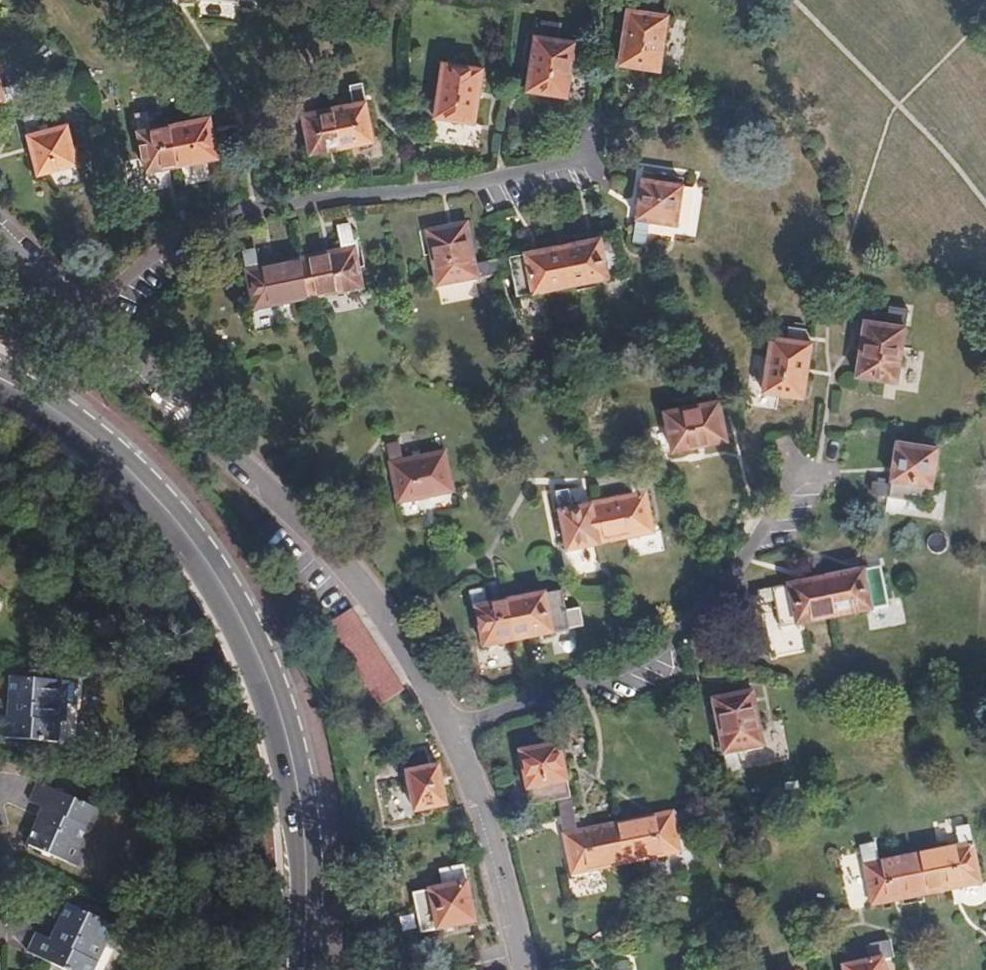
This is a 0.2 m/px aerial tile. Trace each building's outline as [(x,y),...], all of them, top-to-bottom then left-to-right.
[(637,13),(654,15),(657,0),(639,0),(637,13)] [(654,15),(637,13),(627,11),(618,67),(658,73),(668,17),(654,15)] [(539,23),(537,38),(555,41),(558,26),(539,23)] [(555,41),(537,38),(534,37),(525,93),(565,99),(575,44),(555,41)] [(474,125),(482,70),(440,64),(433,106),(418,104),(416,117),(474,125)] [(20,96),(17,84),(0,88),(0,101),(20,96)] [(333,109),(341,150),(372,144),(361,86),(350,88),(352,106),(333,109)] [(309,156),(341,150),(333,109),(313,112),(310,96),(297,99),(309,156)] [(195,121),(173,125),(181,166),(216,159),(205,102),(192,104),(195,121)] [(181,166),(173,125),(149,130),(146,114),(133,115),(144,173),(181,166)] [(38,132),(34,117),(21,120),(36,175),(76,165),(66,125),(38,132)] [(680,186),(640,180),(630,238),(644,240),(646,223),(674,227),(680,186)] [(493,275),(489,260),(472,263),(463,224),(422,232),(434,287),(493,275)] [(339,250),(297,259),(305,300),(360,288),(347,232),(336,234),(339,250)] [(612,236),(559,246),(567,287),(621,276),(612,236)] [(567,287),(559,246),(489,260),(493,275),(508,272),(514,298),(567,287)] [(305,300),(297,259),(255,267),(251,250),(239,253),(251,311),(305,300)] [(443,304),(479,295),(475,280),(440,289),(443,304)] [(886,306),(883,326),(901,328),(904,310),(886,306)] [(901,328),(883,326),(862,322),(853,377),(894,383),(901,328)] [(783,342),(802,345),(804,331),(785,329),(783,342)] [(808,345),(802,345),(783,342),(768,339),(759,394),(800,400),(808,345)] [(717,402),(662,413),(670,452),(725,440),(717,402)] [(935,446),(894,440),(887,483),(871,481),(869,494),(927,502),(935,446)] [(397,443),(384,446),(396,502),(450,491),(441,452),(401,459),(397,443)] [(630,495),(600,501),(609,542),(651,533),(640,476),(626,478),(630,495)] [(609,542),(600,501),(569,507),(566,491),(554,494),(566,551),(609,542)] [(864,569),(823,577),(831,617),(885,606),(874,552),(862,554),(864,569)] [(831,617),(823,577),(752,591),(754,605),(772,601),(777,628),(831,617)] [(523,640),(515,600),(485,606),(481,590),(468,592),(481,649),(523,640)] [(558,592),(515,600),(523,640),(565,632),(561,611),(558,592)] [(332,637),(357,620),(350,608),(324,625),(332,637)] [(578,608),(561,611),(565,632),(582,628),(578,608)] [(340,649),(365,632),(357,620),(332,637),(340,649)] [(347,660),(373,643),(365,632),(340,649),(347,660)] [(354,671),(380,655),(373,643),(347,660),(354,671)] [(363,684),(388,667),(380,655),(354,671),(363,684)] [(370,695),(395,679),(388,667),(363,684),(370,695)] [(50,679),(9,677),(7,706),(12,706),(11,716),(0,716),(0,737),(52,740),(55,700),(48,700),(50,679)] [(69,680),(50,679),(48,700),(55,700),(68,701),(69,680)] [(402,690),(395,679),(370,695),(377,706),(402,690)] [(750,694),(711,701),(724,772),(737,769),(733,752),(761,746),(750,694)] [(559,819),(573,816),(557,746),(516,754),(528,808),(556,803),(559,819)] [(418,770),(415,757),(402,760),(413,812),(444,806),(436,766),(423,769),(418,770)] [(24,847),(64,865),(71,846),(79,850),(96,811),(33,783),(25,803),(44,811),(40,820),(36,818),(24,847)] [(687,809),(615,824),(624,864),(677,852),(672,826),(689,822),(687,809)] [(624,864),(615,824),(576,832),(573,816),(559,819),(563,834),(560,835),(570,875),(624,864)] [(958,847),(917,855),(926,895),(980,884),(967,827),(955,830),(958,847)] [(71,846),(64,865),(81,873),(88,855),(79,850),(71,846)] [(926,895),(917,855),(874,865),(870,848),(858,850),(870,907),(926,895)] [(462,866),(437,871),(441,887),(411,892),(420,933),(473,922),(462,866)] [(111,931),(77,906),(58,932),(62,936),(57,943),(39,930),(26,949),(55,969),(93,969),(105,953),(99,949),(111,931)] [(126,942),(111,931),(99,949),(105,953),(114,960),(126,942)] [(872,946),(875,960),(881,959),(890,957),(887,943),(872,946)] [(875,960),(840,967),(840,969),(883,969),(881,959),(875,960)]
